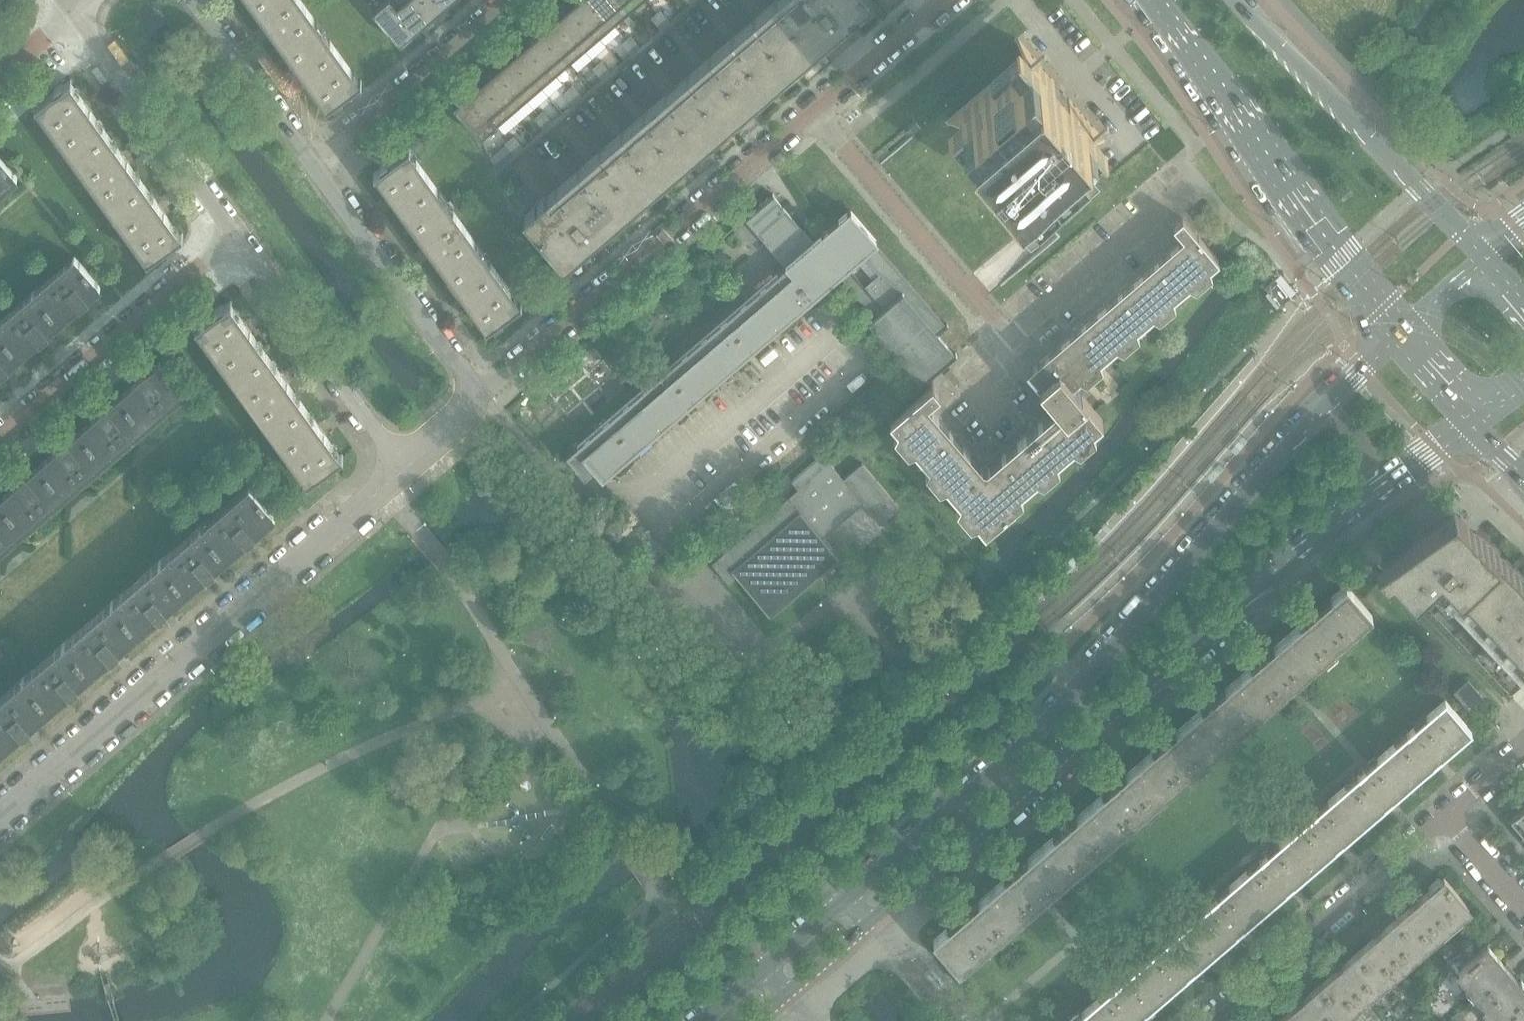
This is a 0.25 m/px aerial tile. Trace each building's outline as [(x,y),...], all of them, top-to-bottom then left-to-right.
[(300,0),(253,0),(252,0),(289,52),(321,29),(300,0)] [(391,0),(384,0),(372,10),(400,43),(416,29),(391,0)] [(416,0),(391,0),(416,29),(430,17),(416,0)] [(441,0),(416,0),(430,17),(445,4),(441,0)] [(818,46),(829,37),(872,0),(773,0),(546,194),(522,215),(564,264),(818,46)] [(595,0),(575,0),(571,3),(599,35),(614,23),(595,0)] [(620,0),(595,0),(614,23),(629,10),(620,0)] [(629,10),(641,0),(620,0),(629,10)] [(1027,27),(909,128),(915,134),(880,164),(973,273),(983,265),(982,264),(1040,214),(1058,236),(1177,134),(1065,0),(1058,0),(1027,27)] [(599,35),(571,3),(557,15),(585,48),(599,35)] [(670,21),(660,9),(655,13),(665,25),(670,21)] [(665,25),(655,13),(650,17),(661,28),(665,25)] [(585,48),(557,15),(542,28),(570,61),(585,48)] [(570,61),(542,28),(527,41),(555,73),(570,61)] [(358,79),(321,29),(289,52),(327,103),(324,105),(326,106),(333,101),(335,103),(343,97),(341,95),(362,80),(360,79),(359,79),(358,79)] [(640,46),(630,34),(626,38),(636,50),(640,46)] [(636,50),(626,38),(621,42),(631,54),(636,50)] [(555,73),(527,41),(513,53),(541,86),(555,73)] [(541,86),(513,53),(498,66),(526,98),(541,86)] [(611,71),(601,59),(597,63),(607,75),(611,71)] [(607,75),(597,63),(592,67),(602,79),(607,75)] [(526,98),(498,66),(483,78),(511,111),(526,98)] [(106,131),(70,81),(72,80),(71,78),(63,83),(62,82),(54,88),(55,89),(35,104),(36,106),(38,105),(74,154),(87,144),(106,131)] [(511,111),(483,78),(469,91),(497,123),(511,111)] [(582,96),(572,84),(567,88),(577,100),(582,96)] [(577,100),(567,88),(563,92),(573,104),(577,100)] [(497,123),(469,91),(453,104),(481,137),(497,123)] [(553,121),(543,109),(538,113),(548,125),(553,121)] [(548,125),(538,113),(534,117),(544,129),(548,125)] [(143,183),(128,161),(106,131),(87,144),(74,154),(111,206),(143,183)] [(524,146),(514,134),(509,138),(519,150),(524,146)] [(519,150),(509,138),(504,142),(515,154),(519,150)] [(445,199),(409,149),(410,149),(410,148),(411,148),(409,146),(389,161),(387,159),(379,165),(381,166),(373,172),(374,174),(377,172),(413,222),(445,199)] [(17,177),(17,176),(0,156),(0,191),(17,177)] [(175,239),(183,234),(182,232),(180,233),(143,183),(111,206),(141,247),(148,256),(146,258),(147,259),(167,244),(169,246),(177,241),(175,239)] [(695,398),(803,305),(813,296),(813,297),(839,274),(873,314),(866,321),(867,322),(869,320),(921,381),(919,383),(920,384),(956,353),(956,352),(955,351),(953,353),(937,333),(948,324),(947,323),(946,323),(947,323),(945,325),(875,243),(878,242),(850,209),(820,235),(823,239),(815,245),(773,195),(774,194),(773,193),(744,218),(745,219),(746,218),(787,265),(567,454),(585,475),(594,467),(602,477),(695,398)] [(482,250),(468,231),(445,199),(413,222),(450,273),(482,250)] [(1073,384),(1090,369),(1218,259),(1182,216),(1173,224),(1184,237),(1033,366),(1033,367),(1036,368),(1035,375),(1033,375),(1032,376),(1056,405),(987,465),(982,465),(927,400),(940,389),(932,380),(889,416),(984,528),(1007,508),(1008,507),(1014,502),(1010,497),(1102,418),(1073,384)] [(518,300),(482,250),(450,273),(487,324),(485,326),(486,328),(493,322),(495,324),(503,318),(501,316),(522,301),(521,300),(520,300),(519,299),(518,300)] [(100,286),(74,256),(34,291),(59,320),(78,304),(80,305),(81,305),(83,307),(90,300),(88,298),(89,297),(88,296),(88,295),(99,286),(100,286)] [(34,291),(0,319),(0,332),(20,354),(38,339),(38,338),(40,340),(41,339),(43,341),(50,335),(48,333),(49,332),(48,330),(59,320),(34,291)] [(266,352),(245,323),(230,303),(232,301),(231,299),(223,305),(222,303),(214,309),(215,310),(194,325),(196,327),(198,326),(234,376),(266,352)] [(0,332),(0,374),(1,373),(3,376),(10,369),(8,367),(9,366),(8,364),(20,354),(0,332)] [(303,404),(282,375),(266,352),(234,376),(271,427),(303,404)] [(145,425),(186,390),(160,360),(159,361),(148,371),(149,371),(148,371),(146,369),(146,370),(144,368),(140,371),(136,374),(138,377),(137,377),(139,379),(138,380),(138,379),(120,395),(145,425)] [(105,459),(145,425),(120,395),(108,405),(106,404),(104,402),(96,409),(98,411),(97,412),(99,413),(98,414),(80,429),(105,459)] [(340,455),(319,426),(303,404),(271,427),(308,478),(306,479),(307,481),(343,455),(342,453),(340,455)] [(64,494),(105,459),(80,429),(68,439),(68,440),(66,438),(65,439),(63,436),(63,437),(56,443),(58,445),(57,446),(58,448),(39,465),(64,494)] [(798,488),(712,562),(719,570),(722,574),(729,582),(737,575),(766,609),(781,596),(812,570),(817,575),(827,566),(822,561),(835,550),(823,536),(862,502),(880,523),(899,506),(862,462),(843,478),(828,461),(827,461),(822,455),(818,458),(792,480),(798,487),(797,488),(798,488)] [(64,494),(39,465),(28,474),(27,474),(26,473),(25,473),(23,471),(15,478),(17,480),(17,481),(18,482),(17,483),(0,498),(0,500),(24,529),(64,494)] [(275,513),(261,497),(249,483),(200,525),(226,554),(245,538),(247,539),(248,539),(250,541),(257,535),(255,532),(256,531),(255,530),(255,529),(274,513),(274,514),(275,513)] [(24,529),(0,500),(0,549),(24,529)] [(1457,512),(1455,511),(1452,510),(1450,511),(1397,547),(1398,548),(1382,559),(1413,593),(1510,695),(1523,683),(1523,582),(1457,512)] [(226,554),(200,525),(160,559),(186,589),(205,572),(207,574),(208,573),(210,575),(217,569),(215,566),(216,566),(215,564),(226,554)] [(186,589),(160,559),(113,600),(138,630),(157,613),(159,615),(160,614),(162,616),(169,610),(167,607),(168,607),(167,605),(186,589)] [(1372,614),(1359,599),(1346,583),(1287,634),(1313,664),(1372,614)] [(138,630),(113,600),(64,642),(89,672),(109,655),(109,654),(111,656),(111,655),(114,658),(117,654),(121,651),(119,649),(120,648),(118,646),(119,646),(138,630)] [(1313,664),(1287,634),(1238,676),(1264,707),(1311,666),(1313,664)] [(89,672),(64,642),(24,676),(49,706),(68,690),(69,689),(70,691),(71,690),(73,692),(81,686),(79,683),(78,681),(78,680),(79,681),(89,672)] [(24,676),(0,696),(0,746),(1,747),(20,731),(21,730),(22,732),(23,731),(25,734),(33,727),(31,725),(31,724),(30,722),(31,722),(49,706),(24,676)] [(1264,707),(1238,676),(1189,718),(1215,749),(1264,707)] [(1467,679),(1454,691),(1468,708),(1482,696),(1467,679)] [(1412,780),(1456,742),(1471,729),(1445,698),(1386,749),(1412,780)] [(1215,749),(1189,718),(1139,761),(1166,792),(1215,749)] [(1363,822),(1399,791),(1412,780),(1386,749),(1337,791),(1363,822)] [(1166,792),(1139,761),(1090,804),(1116,834),(1166,792)] [(1314,864),(1350,833),(1363,822),(1337,791),(1288,834),(1314,864)] [(1116,834),(1090,804),(1041,846),(1067,877),(1116,834)] [(1510,818),(1523,834),(1523,806),(1510,818)] [(1264,907),(1301,876),(1314,864),(1288,834),(1238,877),(1264,907)] [(1067,877),(1041,846),(991,888),(1018,919),(1067,877)] [(1468,906),(1444,876),(1441,879),(1438,876),(1428,885),(1430,888),(1415,901),(1441,930),(1468,906)] [(1215,949),(1251,918),(1264,907),(1238,877),(1189,919),(1215,949)] [(959,969),(998,936),(1018,919),(991,888),(962,913),(933,939),(959,969)] [(1411,951),(1427,937),(1430,940),(1441,930),(1415,901),(1377,934),(1403,963),(1413,954),(1411,951)] [(1165,992),(1202,961),(1215,949),(1189,919),(1140,961),(1165,992)] [(1372,984),(1389,970),(1392,973),(1403,963),(1377,934),(1339,966),(1365,996),(1375,987),(1372,984)] [(1474,996),(1507,968),(1487,944),(1475,954),(1467,946),(1460,952),(1446,964),(1474,996)] [(1153,1003),(1165,992),(1140,961),(1091,1003),(1105,1020),(1132,1020),(1153,1003)] [(1351,1003),(1353,1005),(1365,996),(1339,966),(1305,996),(1301,999),(1320,1020),(1336,1020),(1337,1020),(1335,1017),(1351,1003)] [(1521,978),(1518,980),(1507,968),(1474,996),(1496,1020),(1523,1020),(1523,982),(1521,978)] [(1301,999),(1297,1002),(1276,1020),(1320,1020),(1301,999)] [(1091,1003),(1070,1020),(1105,1020),(1091,1003)]
